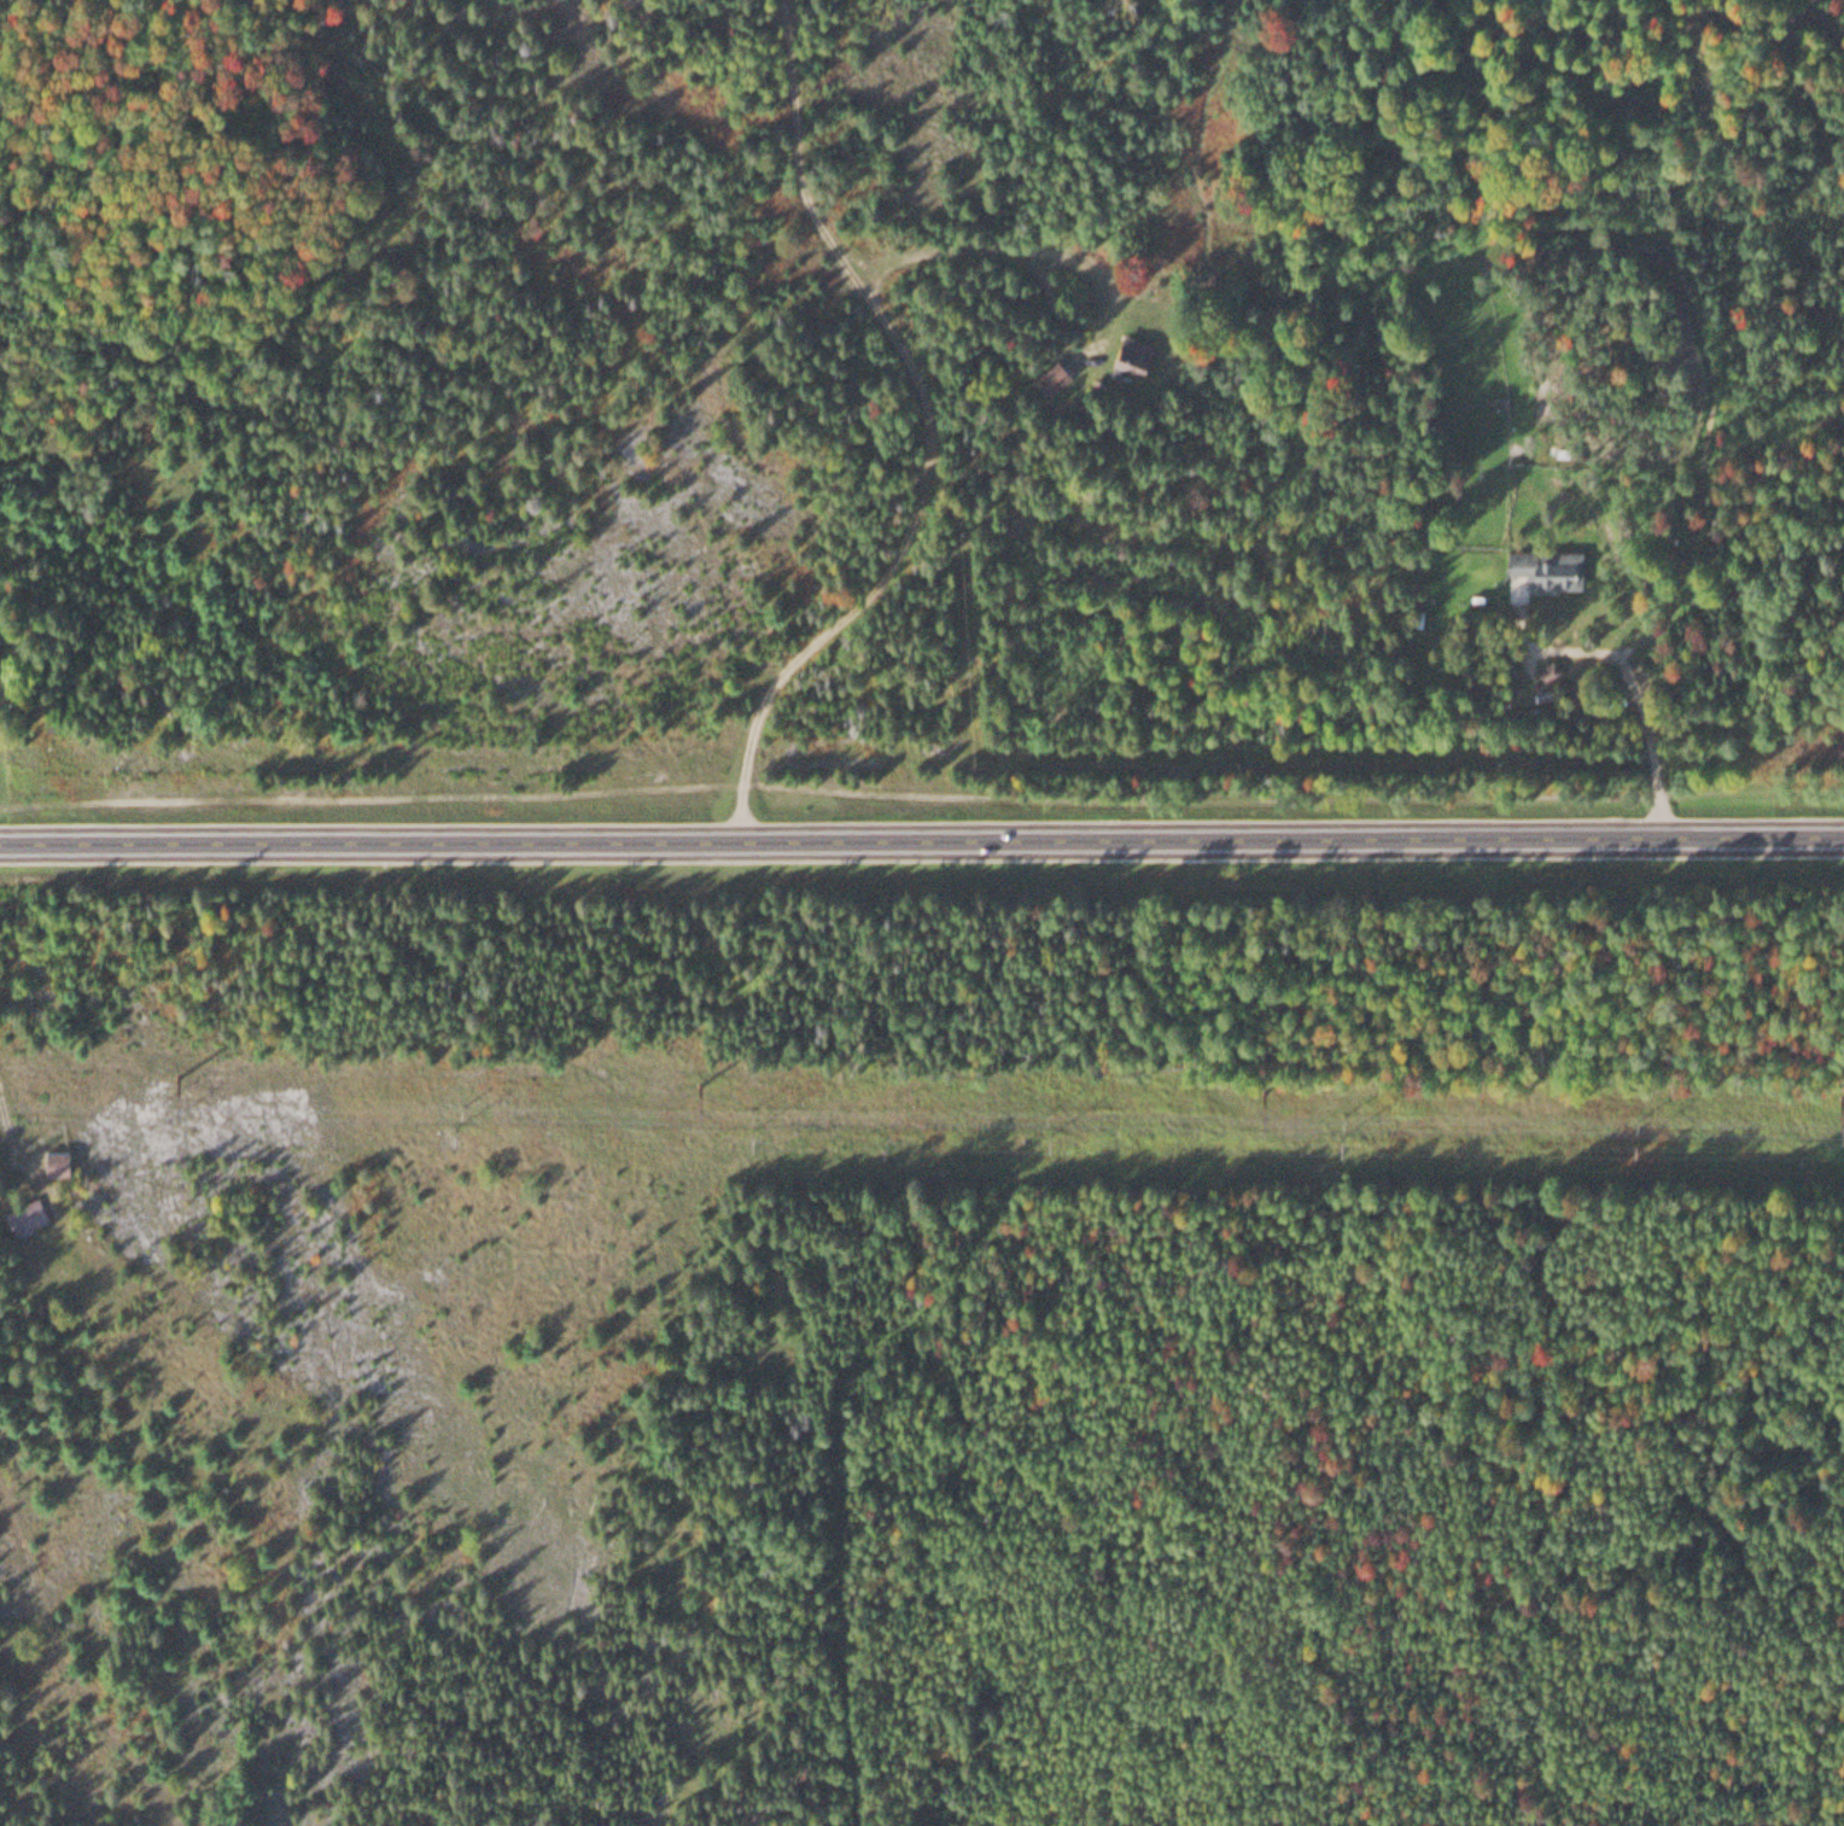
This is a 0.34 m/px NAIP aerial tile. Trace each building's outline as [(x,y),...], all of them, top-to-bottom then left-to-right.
[(1140,374),(1157,347),(1128,330),(1111,357),(1140,374)] [(1582,547),(1508,547),(1508,571),(1528,571),(1528,585),(1582,585),(1582,547)] [(72,1172),(72,1149),(47,1149),(47,1172),(72,1172)] [(50,1217),(40,1194),(5,1210),(16,1233),(50,1217)]
